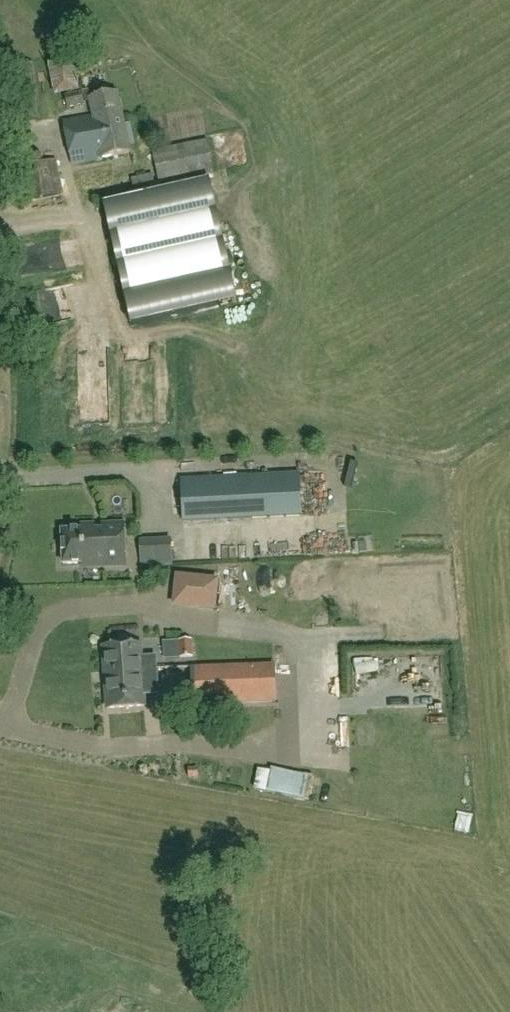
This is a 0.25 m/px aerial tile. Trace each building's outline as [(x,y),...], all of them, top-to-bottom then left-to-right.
[(36,90),(4,92),(6,123),(38,120),(36,90)] [(129,154),(117,92),(88,98),(92,118),(65,123),(73,166),(98,162),(97,160),(129,154)] [(67,109),(84,105),(82,94),(64,98),(67,109)] [(209,141),(153,153),(160,184),(215,172),(209,141)] [(23,204),(62,196),(55,161),(16,169),(23,204)] [(131,179),(133,190),(154,187),(152,175),(131,179)] [(209,180),(105,204),(132,325),(236,302),(209,180)] [(300,475),(181,481),(183,521),(302,516),(300,475)] [(347,521),(367,517),(365,505),(345,509),(347,521)] [(102,526),(103,530),(94,530),(94,526),(82,526),(82,530),(62,531),(63,564),(84,563),(83,558),(97,557),(98,566),(126,565),(124,525),(102,526)] [(171,540),(156,541),(157,564),(172,563),(171,540)] [(203,579),(200,607),(215,609),(217,581),(203,579)] [(190,641),(178,641),(180,657),(192,656),(190,641)] [(123,646),(104,647),(106,672),(107,672),(108,682),(107,682),(108,709),(144,706),(144,694),(158,693),(156,657),(141,658),(140,644),(123,646)] [(226,667),(228,703),(274,701),(273,666),(226,667)]
